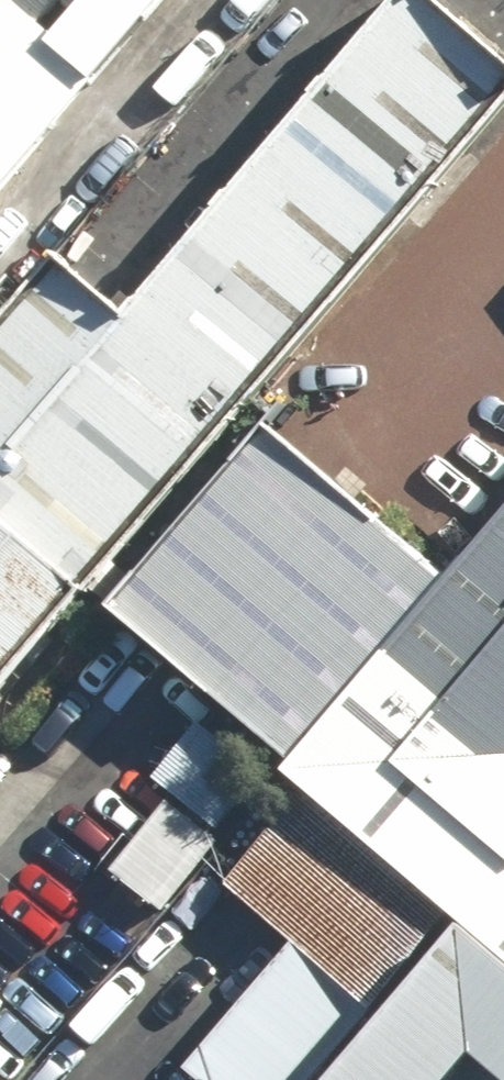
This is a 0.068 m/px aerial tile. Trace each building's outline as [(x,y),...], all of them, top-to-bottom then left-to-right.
[(0,340),(0,523),(79,592),(503,111),(503,63),(432,0),(423,0),(137,323),(69,263),(17,321),(0,340)] [(184,0),(0,0),(0,207),(184,0)] [(17,321),(0,305),(0,340),(17,321)] [(112,623),(290,780),(452,596),(274,440),(112,623)] [(79,592),(0,523),(0,681),(79,592)] [(452,596),(290,780),(469,937),(503,968),(503,538),(452,596)] [(196,721),(148,779),(213,831),(260,773),(196,721)] [(221,888),(287,943),(180,1069),(193,1079),(314,1079),(446,925),(297,799),(221,888)] [(216,846),(163,803),(106,873),(159,916),(216,846)] [(469,937),(343,1079),(496,1079),(497,1078),(500,1079),(503,1079),(503,968),(469,937)]
